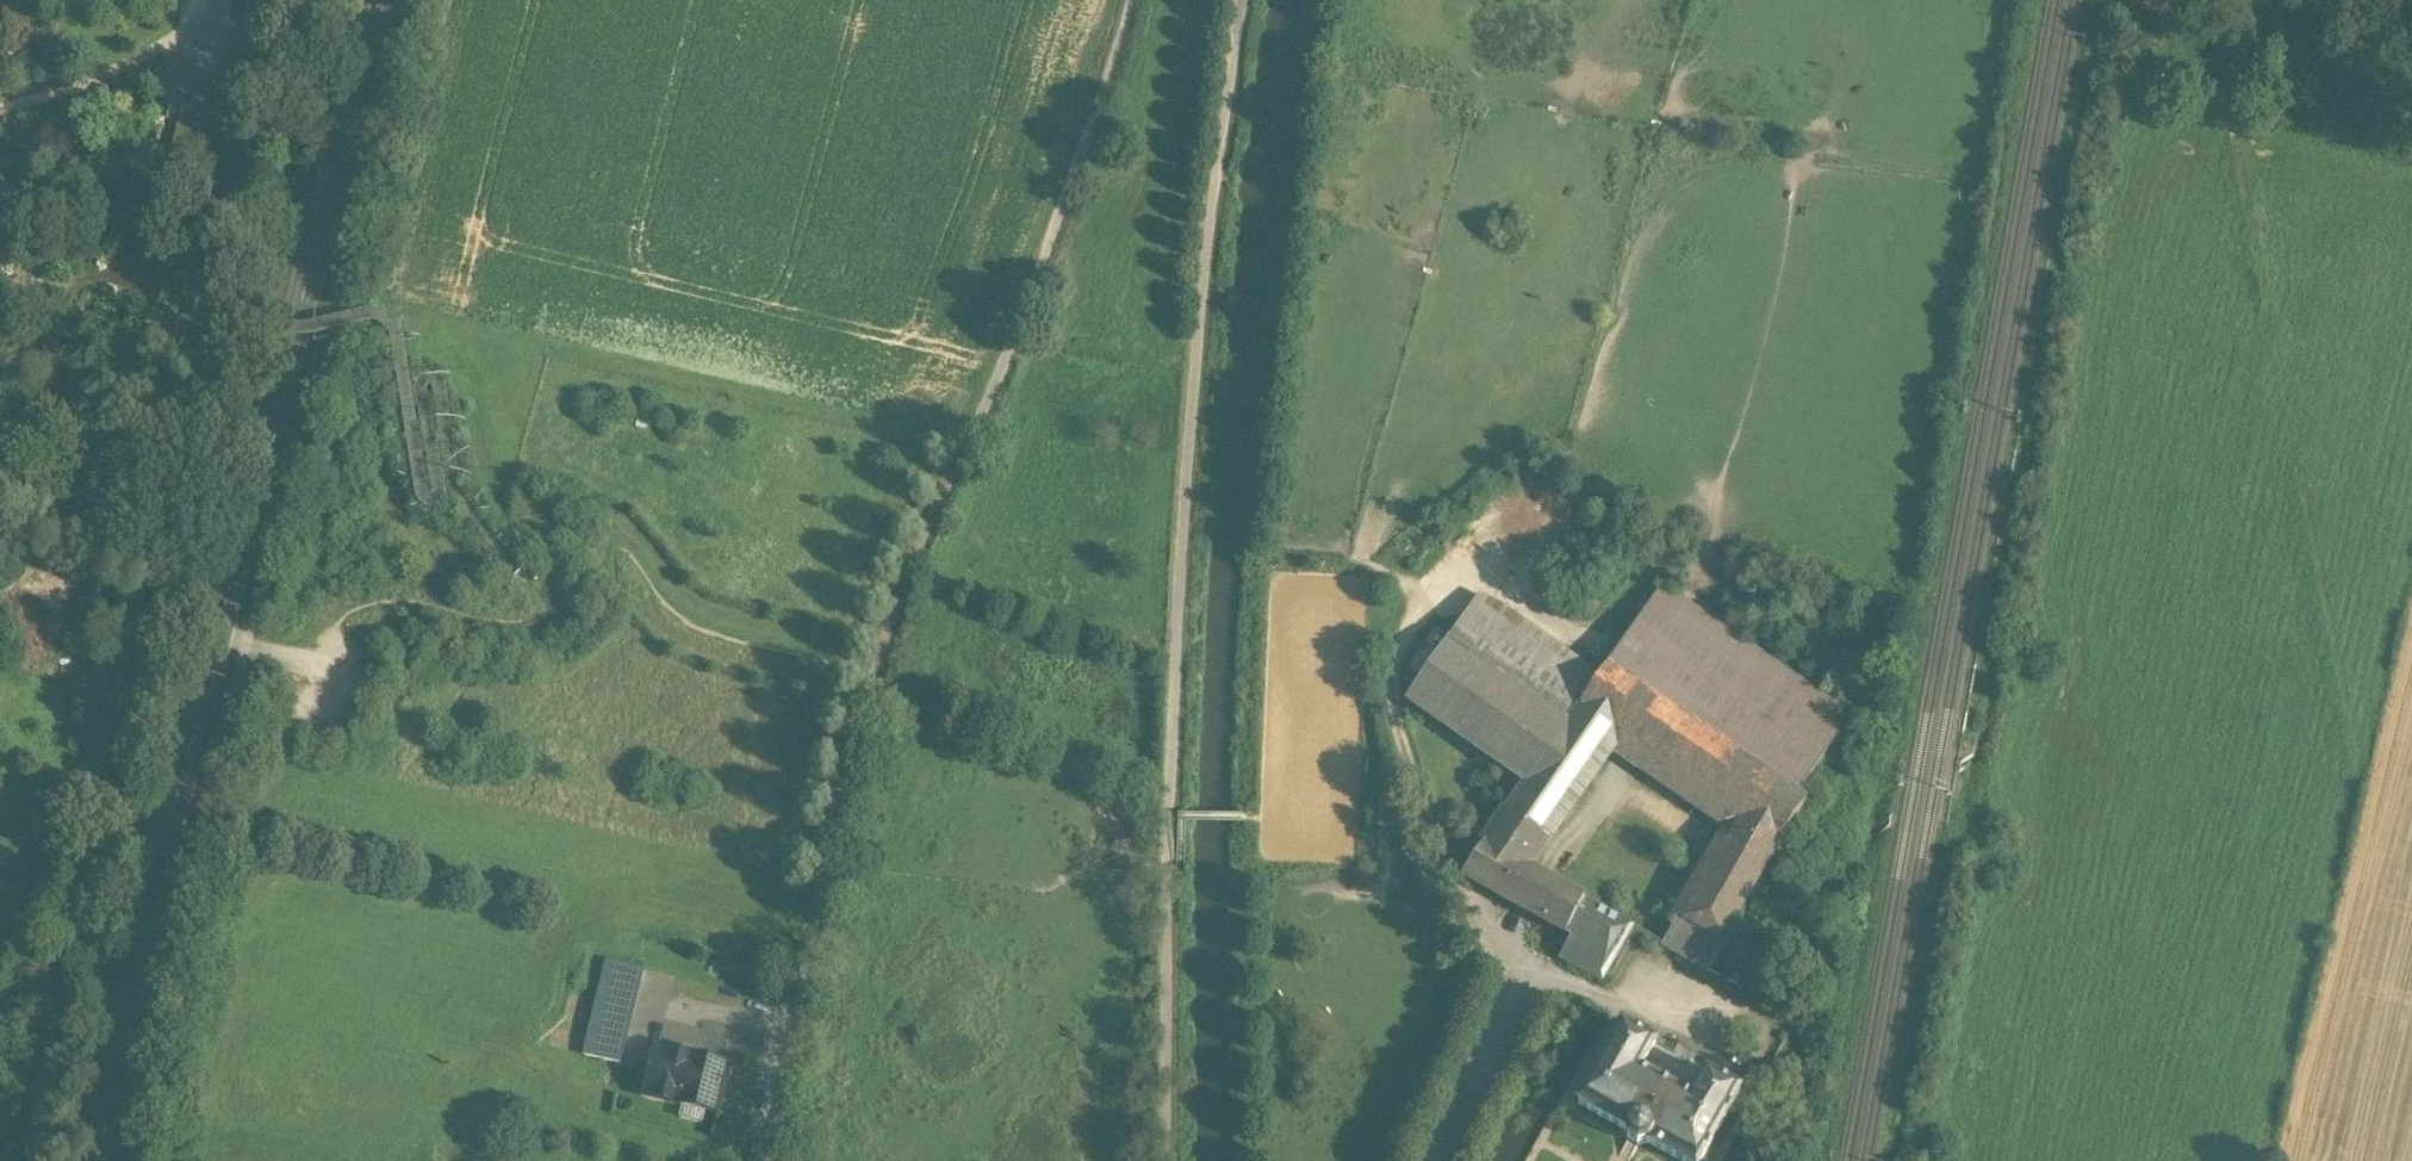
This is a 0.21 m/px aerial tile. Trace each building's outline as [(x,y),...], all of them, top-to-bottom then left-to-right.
[(165,155),(200,162),(206,135),(214,101),(179,93),(165,155)] [(1477,598),(1447,642),(1566,725),(1580,705),(1597,681),(1477,598)] [(1849,718),(1731,637),(1720,653),(1649,604),(1607,666),(1649,695),(1661,704),(1795,796),(1849,718)] [(1566,725),(1447,642),(1406,701),(1526,783),(1566,725)] [(1649,695),(1607,666),(1597,681),(1580,705),(1617,731),(1622,734),(1649,695)] [(1795,796),(1661,704),(1636,744),(1740,816),(1777,842),(1804,803),(1795,796)] [(1526,783),(1506,812),(1543,837),(1617,731),(1580,705),(1566,725),(1526,783)] [(1506,812),(1462,875),(1514,904),(1533,873),(1522,867),(1543,837),(1506,812)] [(1740,816),(1682,922),(1695,929),(1696,928),(1722,942),(1723,941),(1777,842),(1740,816)] [(1549,882),(1533,873),(1514,904),(1530,913),(1549,882)] [(1583,901),(1549,882),(1530,913),(1566,933),(1583,901)] [(1678,920),(1627,892),(1613,917),(1632,928),(1664,945),(1678,920)] [(1613,917),(1583,901),(1566,933),(1572,936),(1560,958),(1600,981),(1632,928),(1613,917)] [(1682,922),(1678,920),(1664,945),(1663,948),(1706,972),(1725,943),(1723,941),(1722,942),(1696,928),(1695,929),(1682,922)] [(1755,964),(1743,958),(1730,984),(1742,990),(1755,964)] [(606,959),(583,1055),(618,1063),(641,968),(606,959)] [(1621,1025),(1576,1103),(1625,1131),(1627,1142),(1635,1147),(1648,1144),(1677,1160),(1700,1160),(1739,1092),(1705,1073),(1690,1100),(1638,1071),(1654,1043),(1621,1025)] [(689,1056),(655,1048),(644,1095),(678,1103),(689,1056)] [(727,1065),(689,1056),(678,1103),(716,1112),(727,1065)]
